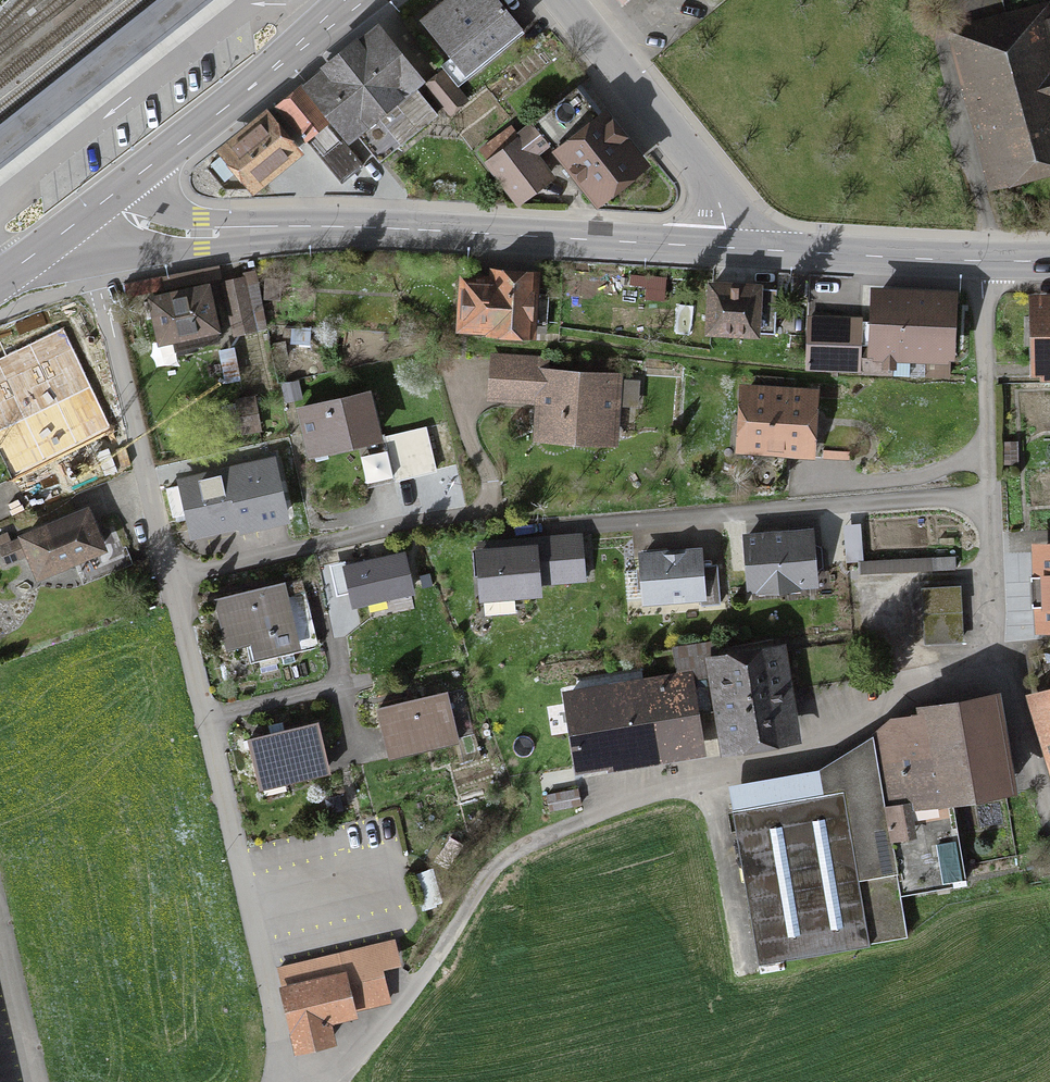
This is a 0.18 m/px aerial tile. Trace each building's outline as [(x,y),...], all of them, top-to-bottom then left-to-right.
[(425,20),(467,72),(495,49),(498,53),(524,32),(498,0),(450,0),(425,20)] [(1049,3),(1010,14),(1013,27),(966,40),(1001,170),(1049,157),(1049,5),(1049,3)] [(412,79),(379,38),(359,54),(357,51),(335,69),(338,72),(319,88),(352,128),(353,127),(381,161),(439,114),(411,80),(412,79)] [(429,86),(451,113),(466,100),(444,74),(429,86)] [(343,183),(366,164),(329,118),(333,114),(326,106),(322,110),(305,89),(301,93),(281,109),(343,183)] [(594,198),(600,193),(601,194),(638,165),(578,89),(519,136),(534,156),(551,143),(594,198)] [(273,115),(228,152),(229,153),(255,183),(295,150),(275,126),(279,122),(273,115)] [(519,136),(513,128),(483,151),(519,199),(550,176),(534,156),(519,136)] [(495,280),(465,278),(462,328),(533,332),(534,322),(548,323),(550,295),(536,294),(537,277),(513,275),(513,274),(512,274),(512,273),(511,273),(497,272),(496,272),(496,273),(495,273),(495,274),(495,280)] [(268,326),(268,325),(258,276),(226,282),(237,333),(268,326)] [(198,346),(221,341),(208,286),(152,299),(153,300),(145,302),(149,319),(157,317),(162,341),(195,334),(198,346)] [(778,307),(768,307),(769,289),(714,286),(711,329),(776,333),(778,307)] [(858,371),(858,372),(928,375),(928,359),(929,350),(949,351),(951,298),(879,295),(877,347),(862,346),(861,367),(858,367),(858,371)] [(1041,304),(1042,364),(1049,364),(1049,304),(1041,304)] [(863,322),(810,320),(808,365),(858,367),(861,367),(862,346),(863,322)] [(63,328),(30,344),(58,403),(91,387),(63,328)] [(0,358),(0,367),(25,419),(58,403),(30,344),(0,358)] [(497,358),(495,377),(533,380),(534,360),(497,358)] [(25,419),(0,367),(0,431),(25,419)] [(545,376),(541,433),(565,434),(569,440),(584,441),(590,436),(614,438),(617,381),(545,376)] [(495,377),(494,397),(532,400),(533,380),(495,377)] [(817,450),(851,452),(854,399),(813,397),(813,396),(748,391),(744,446),(770,447),(773,453),(780,453),(784,448),(810,449),(812,422),(819,422),(817,450)] [(358,441),(378,436),(368,394),(302,410),(307,432),(312,452),(358,441)] [(255,397),(238,400),(244,432),(260,429),(255,397)] [(388,475),(378,436),(358,441),(367,480),(388,475)] [(201,462),(182,462),(182,479),(202,479),(201,462)] [(184,485),(194,530),(242,519),(243,525),(286,515),(274,464),(236,473),(237,476),(223,480),(222,476),(184,485)] [(88,512),(12,543),(8,534),(0,537),(0,545),(7,563),(32,552),(41,573),(102,548),(88,512)] [(858,521),(843,521),(844,551),(858,551),(858,521)] [(825,566),(824,557),(815,553),(813,553),(812,532),(748,538),(752,588),(816,582),(815,572),(817,572),(825,566)] [(508,598),(516,598),(520,593),(539,592),(538,584),(586,580),(584,548),(536,552),(536,548),(481,552),(484,596),(504,595),(508,598)] [(1044,550),(1045,575),(1033,575),(1034,606),(1046,605),(1047,624),(1049,624),(1049,550),(1044,550)] [(950,551),(858,554),(858,568),(950,565),(950,551)] [(354,605),(413,591),(404,552),(344,565),(354,605)] [(701,566),(700,552),(644,557),(647,600),(703,595),(703,605),(721,604),(718,565),(701,566)] [(257,656),(311,643),(306,622),(295,624),(291,607),(304,604),(298,581),(218,601),(229,647),(253,641),(257,656)] [(925,589),(927,610),(961,608),(960,587),(925,589)] [(961,608),(927,610),(928,641),(963,639),(961,608)] [(720,660),(701,663),(705,689),(711,688),(715,712),(722,755),(805,742),(788,639),(718,650),(719,654),(720,660)] [(705,752),(699,714),(715,712),(711,688),(705,689),(701,663),(720,660),(719,654),(718,650),(717,643),(674,650),(678,673),(563,691),(576,772),(705,752)] [(391,756),(417,750),(416,743),(458,733),(460,740),(464,762),(482,757),(479,738),(477,739),(474,729),(465,689),(449,693),(380,710),(391,756)] [(1000,781),(987,706),(894,723),(874,735),(897,870),(901,893),(966,881),(952,803),(969,801),(966,787),(1000,781)] [(319,724),(251,741),(262,787),(288,781),(286,774),(329,764),(319,724)] [(784,959),(871,944),(871,942),(908,935),(901,893),(897,870),(889,872),(884,840),(854,845),(845,789),(826,793),(823,774),(796,779),(799,798),(734,809),(762,974),(786,969),(784,959)] [(552,810),(582,804),(579,789),(549,795),(552,810)] [(434,871),(416,877),(427,906),(441,898),(434,871)] [(281,968),(300,1048),(332,1040),(328,1024),(335,1023),(334,1017),(354,1013),(353,1008),(390,1000),(377,945),(281,968)]
